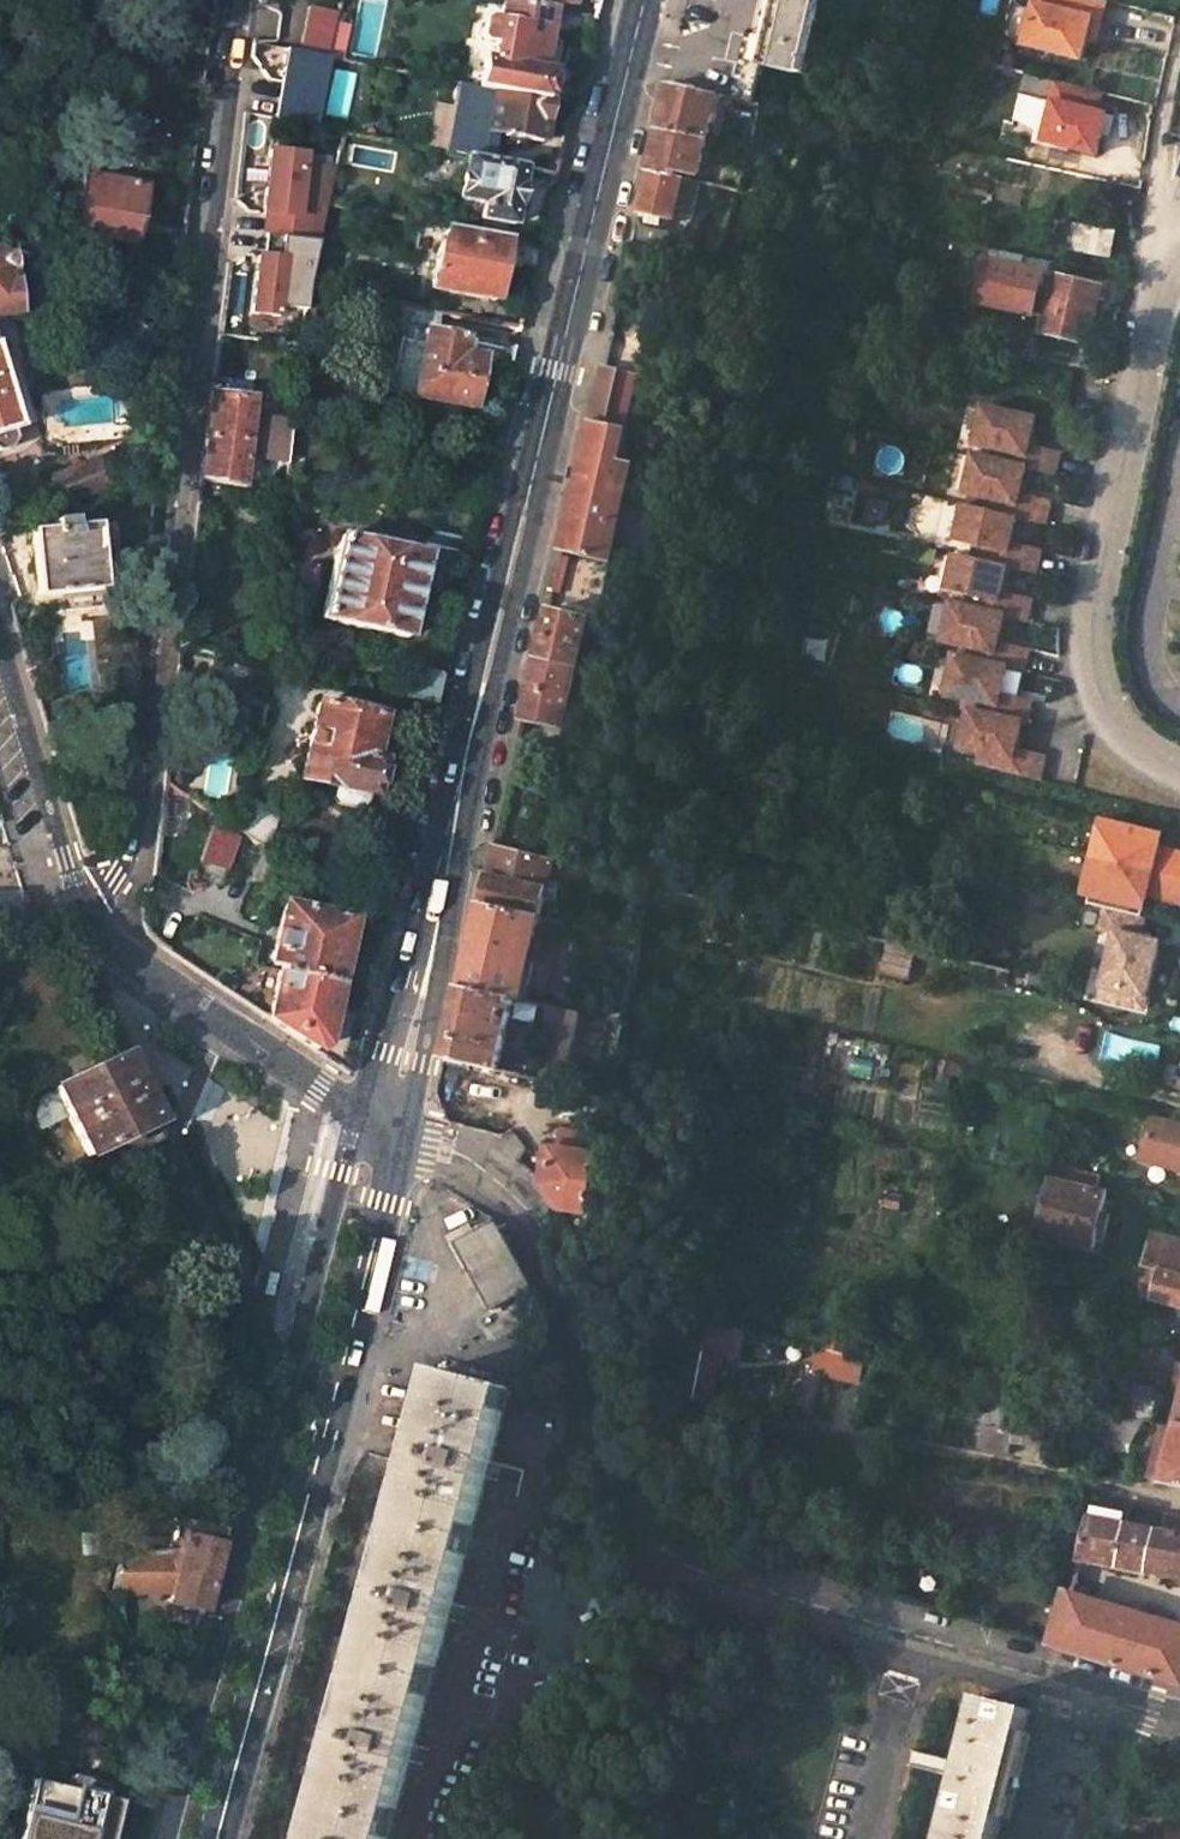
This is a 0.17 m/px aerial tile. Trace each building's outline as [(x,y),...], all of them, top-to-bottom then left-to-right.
[(544,3),(571,9),(573,0),(529,0),(544,3)] [(762,65),(807,76),(825,0),(777,0),(762,65)] [(1093,0),(1035,0),(1024,47),(1081,61),(1086,42),(1091,22),(1099,24),(1105,3),(1093,0)] [(481,91),(496,94),(544,104),(549,79),(541,77),(549,36),(588,42),(594,21),(505,5),(501,27),(496,27),(488,31),(486,43),(489,48),(496,50),(493,70),(486,68),(481,91)] [(1086,42),(1095,44),(1099,24),(1091,22),(1086,42)] [(306,129),(321,60),(283,52),(268,121),(306,129)] [(1050,105),(1053,106),(1061,108),(1067,86),(1054,83),(1050,105)] [(664,109),(660,126),(708,138),(718,95),(669,84),(664,109)] [(1053,106),(1045,145),(1098,157),(1106,119),(1095,117),(1100,94),(1067,86),(1061,108),(1053,106)] [(543,147),(551,105),(544,104),(496,94),(488,136),(543,147)] [(677,168),(699,173),(708,138),(660,126),(654,153),(650,173),(675,178),(677,168)] [(317,245),(333,173),(302,170),(303,158),(270,154),(263,217),(283,219),(281,241),(317,245)] [(506,231),(519,170),(465,160),(455,205),(459,206),(455,220),(506,231)] [(79,167),(68,228),(110,235),(110,238),(132,241),(142,178),(79,167)] [(684,180),(675,178),(650,173),(641,213),(675,221),(676,218),(684,180)] [(701,184),(684,180),(676,218),(692,222),(701,184)] [(283,219),(263,217),(260,238),(281,241),(283,219)] [(665,255),(670,236),(637,229),(633,248),(665,255)] [(537,250),(445,230),(440,252),(437,251),(429,293),(490,306),(498,268),(532,274),(537,250)] [(281,241),(260,238),(258,260),(278,262),(281,241)] [(317,245),(281,241),(278,262),(258,260),(251,317),(278,321),(279,312),(304,315),(308,286),(317,245)] [(22,303),(17,277),(13,268),(11,247),(1,249),(0,247),(0,310),(22,303)] [(653,257),(632,252),(627,273),(648,277),(653,257)] [(1037,322),(1089,335),(1099,290),(1058,280),(1054,295),(1047,293),(1043,307),(1039,306),(1037,322)] [(368,327),(402,333),(389,396),(467,410),(477,361),(466,358),(470,343),(433,335),(437,315),(373,300),(368,327)] [(9,442),(16,433),(13,424),(19,422),(0,360),(0,445),(9,442)] [(626,484),(632,485),(636,463),(623,460),(628,436),(625,435),(613,374),(605,373),(586,455),(563,556),(607,567),(626,484)] [(250,403),(211,398),(204,457),(201,483),(241,493),(245,445),(257,447),(259,429),(247,427),(250,403)] [(1038,425),(987,412),(978,450),(996,454),(993,466),(1027,474),(1057,481),(1062,463),(1063,457),(1032,450),(1038,425)] [(628,436),(623,460),(636,463),(641,440),(628,436)] [(62,506),(110,488),(99,458),(51,477),(62,506)] [(1027,474),(993,466),(976,461),(966,498),(985,503),(982,515),(1016,523),(1046,530),(1050,513),(1052,506),(1021,498),(1027,474)] [(1016,523),(982,515),(965,511),(956,547),(974,552),(972,563),(1005,571),(1035,579),(1040,562),(1041,555),(1010,547),(1016,523)] [(55,591),(80,588),(100,586),(94,520),(70,523),(69,517),(52,519),(52,525),(29,527),(35,593),(55,591)] [(404,641),(423,558),(338,539),(319,621),(404,641)] [(1005,571),(972,563),(954,558),(944,596),(963,600),(960,611),(1000,621),(1024,628),(1028,609),(1030,603),(998,595),(1005,571)] [(80,588),(55,591),(57,609),(81,606),(80,588)] [(1000,621),(960,611),(949,609),(940,645),(959,650),(956,662),(1002,673),(1020,678),(1025,658),(1026,654),(994,646),(1000,621)] [(589,623),(550,613),(539,661),(579,671),(589,623)] [(565,733),(567,725),(573,698),(579,671),(539,661),(526,723),(565,733)] [(1002,673),(956,662),(951,661),(942,698),(961,702),(958,713),(965,715),(1016,728),(1022,729),(1027,709),(1028,705),(996,697),(1002,673)] [(439,682),(410,674),(404,701),(432,708),(439,682)] [(583,701),(573,698),(567,725),(577,727),(583,701)] [(364,801),(369,802),(377,769),(368,767),(371,751),(378,723),(316,708),(299,785),(331,793),(364,801)] [(1016,728),(965,715),(956,752),(974,757),(971,771),(1035,786),(1040,765),(1041,760),(1010,752),(1016,728)] [(521,743),(517,760),(530,763),(534,747),(521,743)] [(386,755),(371,751),(368,767),(377,769),(383,770),(386,755)] [(362,808),(364,801),(331,793),(329,798),(337,807),(352,811),(362,808)] [(241,801),(230,831),(261,852),(272,822),(241,801)] [(1101,824),(1096,845),(1104,848),(1100,864),(1179,883),(1179,858),(1163,854),(1161,861),(1154,860),(1156,852),(1160,838),(1101,824)] [(214,828),(201,863),(229,873),(242,839),(214,828)] [(1092,845),(1088,861),(1100,864),(1104,848),(1096,845),(1092,845)] [(553,862),(497,848),(488,884),(482,912),(534,922),(539,923),(553,862)] [(1163,854),(1156,852),(1154,860),(1161,861),(1163,854)] [(1084,876),(1088,877),(1096,879),(1100,864),(1088,861),(1084,876)] [(1179,906),(1179,883),(1100,864),(1096,879),(1088,877),(1083,899),(1087,900),(1141,913),(1144,899),(1146,892),(1153,893),(1151,901),(1179,908),(1179,906)] [(1146,892),(1144,899),(1151,901),(1153,893),(1146,892)] [(1139,921),(1141,913),(1087,900),(1085,907),(1103,912),(1139,921)] [(347,925),(282,910),(272,958),(279,959),(267,1024),(311,1053),(320,1049),(347,925)] [(475,944),(464,992),(516,1004),(534,922),(482,912),(475,944)] [(1139,921),(1103,912),(1098,933),(1113,937),(1099,991),(1144,1002),(1157,947),(1138,942),(1143,922),(1139,921)] [(543,924),(539,923),(534,922),(516,1004),(524,1006),(543,924)] [(1042,984),(1026,980),(1022,999),(1038,1003),(1042,984)] [(1144,1002),(1099,991),(1097,1003),(1141,1014),(1144,1002)] [(454,1034),(447,1064),(500,1075),(516,1004),(464,992),(458,1016),(454,1034)] [(84,1152),(153,1122),(119,1052),(51,1085),(84,1152)] [(500,1078),(500,1075),(447,1064),(446,1067),(500,1078)] [(1081,1102),(1060,1097),(1057,1109),(1078,1115),(1081,1102)] [(590,1218),(597,1181),(601,1162),(554,1153),(546,1194),(549,1198),(562,1212),(590,1218)] [(1072,1172),(1071,1175),(1044,1168),(1040,1183),(1051,1186),(1095,1197),(1099,1180),(1072,1172)] [(1092,1251),(1106,1199),(1095,1197),(1051,1186),(1039,1238),(1092,1251)] [(529,1288),(497,1219),(496,1218),(466,1233),(461,1239),(459,1246),(461,1253),(488,1310),(529,1288)] [(1151,1241),(1137,1300),(1179,1312),(1179,1248),(1151,1241)] [(847,1356),(855,1325),(833,1319),(825,1352),(847,1356)] [(308,1838),(389,1838),(510,1389),(435,1369),(308,1838)] [(1158,1394),(1119,1386),(1113,1417),(1144,1424),(1151,1425),(1158,1394)] [(1011,1438),(1019,1402),(991,1395),(983,1432),(978,1452),(1007,1458),(1011,1438)] [(1144,1424),(1113,1417),(1109,1416),(1102,1446),(1130,1451),(1144,1424)] [(1176,1431),(1175,1436),(1171,1453),(1158,1450),(1152,1483),(1179,1489),(1179,1428),(1176,1428),(1176,1431)] [(1171,1453),(1175,1436),(1161,1433),(1158,1450),(1171,1453)] [(1125,1524),(1128,1509),(1094,1502),(1086,1541),(1081,1561),(1179,1580),(1179,1521),(1163,1518),(1160,1532),(1125,1524)] [(168,1602),(200,1610),(223,1524),(190,1517),(181,1551),(121,1552),(112,1591),(171,1592),(168,1602)] [(1067,1594),(1050,1648),(1179,1688),(1179,1628),(1082,1598),(1067,1594)] [(1003,1812),(1030,1711),(980,1698),(944,1838),(996,1838),(1003,1812)] [(68,1786),(105,1795),(108,1783),(71,1773),(68,1786)] [(35,1777),(19,1838),(108,1838),(119,1799),(105,1795),(68,1786),(35,1777)] [(148,1781),(136,1778),(131,1799),(143,1802),(148,1781)] [(1150,1817),(1150,1838),(1179,1838),(1179,1817),(1150,1817)]
